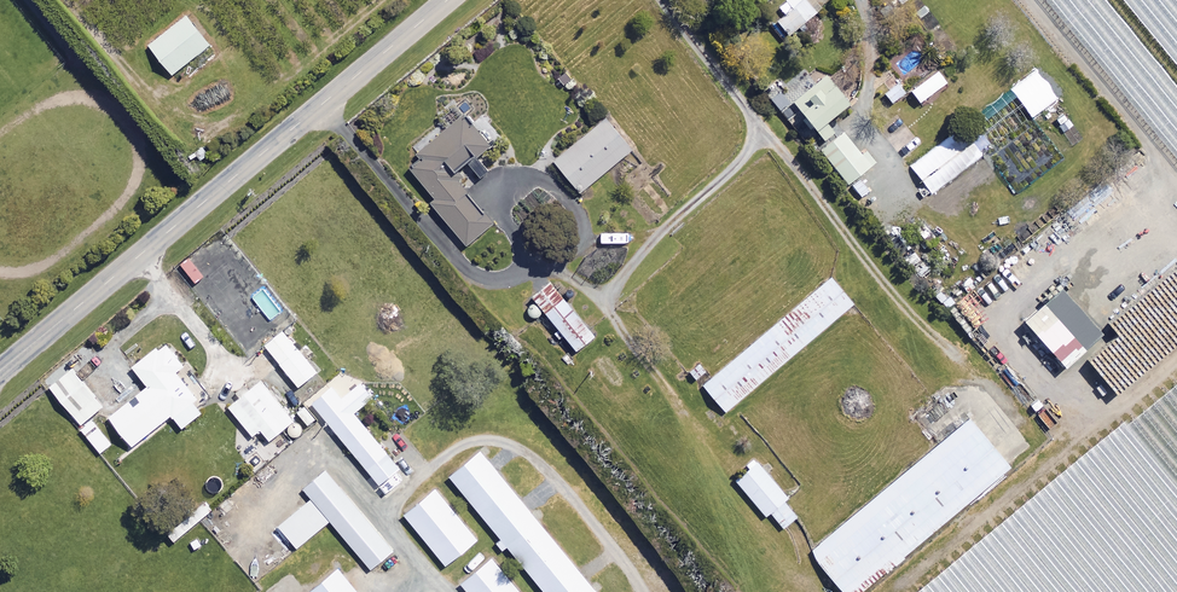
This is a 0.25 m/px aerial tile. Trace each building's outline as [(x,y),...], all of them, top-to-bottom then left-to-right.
[(806,0),(785,0),(778,6),(784,14),(777,20),(790,35),(816,12),(806,0)] [(208,44),(185,15),(148,45),(171,74),(208,44)] [(832,131),(823,119),(846,101),(825,75),(792,101),(823,139),(832,131)] [(893,82),(881,91),(890,103),(902,94),(893,82)] [(487,145),(462,113),(416,150),(421,157),(410,167),(436,199),(431,203),(464,244),(490,223),(449,172),(464,160),(478,177),(485,171),(473,156),(487,145)] [(630,148),(603,116),(551,160),(578,191),(630,148)] [(982,154),(961,126),(910,165),(930,192),(982,154)] [(864,151),(860,154),(841,131),(820,150),(848,182),(872,161),(864,151)] [(852,303),(829,276),(701,384),(724,411),(852,303)] [(593,334),(548,277),(529,292),(574,349),(593,334)] [(1097,333),(1058,287),(1022,319),(1061,364),(1097,333)] [(315,371),(282,328),(263,343),(296,385),(315,371)] [(182,364),(163,340),(131,365),(146,384),(107,415),(131,444),(169,413),(180,427),(200,411),(191,399),(194,396),(174,371),(182,364)] [(102,405),(70,367),(48,385),(80,423),(102,405)] [(291,419),(259,380),(227,406),(251,434),(259,428),(268,438),(291,419)] [(371,396),(359,381),(340,397),(329,384),(309,401),(377,483),(397,466),(352,412),(371,396)] [(967,417),(809,550),(844,591),(858,591),(1008,465),(967,417)] [(478,449),(447,475),(544,591),(596,591),(478,449)] [(785,495),(755,461),(734,479),(764,514),(768,510),(781,526),(795,515),(781,499),(785,495)] [(392,549),(324,468),(302,487),(310,496),(277,524),(296,546),(328,519),(369,568),(392,549)] [(475,537),(433,487),(402,512),(444,563),(475,537)] [(490,556),(459,581),(468,591),(520,591),(490,556)] [(336,566),(304,591),(357,591),(336,566)]
